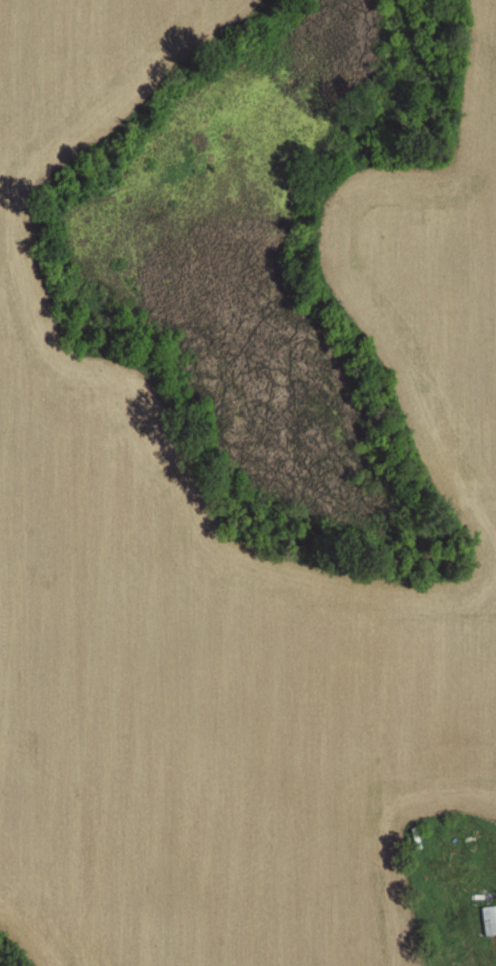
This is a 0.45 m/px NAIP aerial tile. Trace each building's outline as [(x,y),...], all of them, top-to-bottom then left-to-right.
[(486,936),(495,934),(495,905),(481,908),(486,936)]
